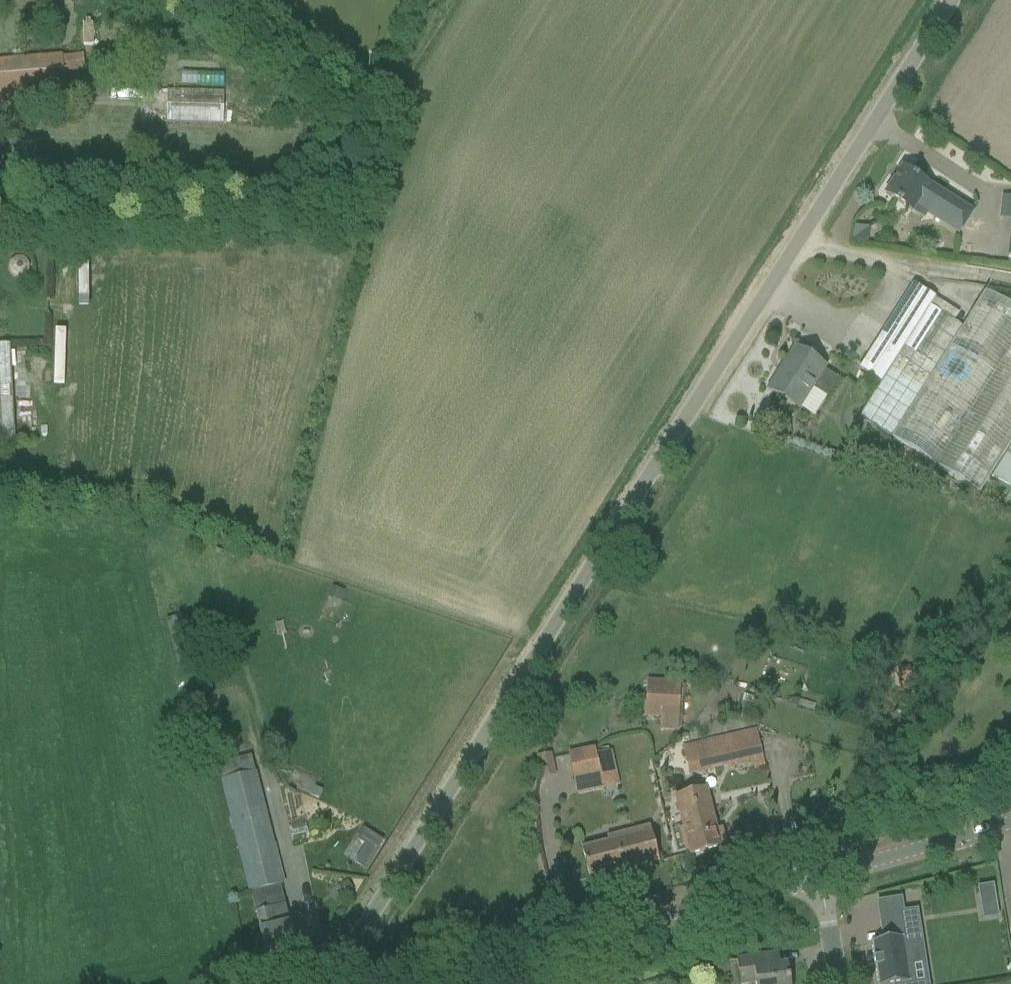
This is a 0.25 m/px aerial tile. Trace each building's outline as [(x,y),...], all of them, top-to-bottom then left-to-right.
[(84,46),(94,46),(92,24),(83,24),(84,46)] [(64,73),(63,55),(0,60),(0,94),(66,88),(64,73)] [(63,57),(64,73),(84,71),(83,55),(63,57)] [(169,89),(169,120),(224,121),(225,90),(169,89)] [(68,116),(59,123),(65,132),(74,125),(68,116)] [(886,195),(914,213),(917,207),(928,213),(929,211),(945,220),(944,225),(961,235),(973,213),(903,169),(886,195)] [(870,228),(855,226),(852,241),(867,244),(870,228)] [(985,293),(963,328),(954,322),(959,314),(935,299),(913,285),(911,288),(885,328),(859,369),(881,383),(859,418),(892,440),(979,495),(989,480),(1010,494),(1010,309),(985,293)] [(10,345),(0,346),(0,444),(15,443),(10,345)] [(828,369),(795,348),(785,363),(787,364),(782,373),(770,390),(769,389),(768,390),(801,411),(802,409),(814,417),(839,379),(826,371),(828,369)] [(345,592),(332,588),(328,598),(341,603),(345,592)] [(911,667),(898,667),(898,693),(911,693),(911,667)] [(681,683),(648,681),(645,718),(661,719),(661,732),(678,732),(681,683)] [(756,729),(683,747),(686,762),(697,760),(700,773),(728,766),(728,768),(763,761),(756,729)] [(595,748),(568,754),(574,783),(601,777),(595,748)] [(282,885),(251,759),(220,766),(249,894),(251,893),(256,912),(267,959),(297,952),(281,885),(282,885)] [(315,787),(311,796),(319,799),(323,791),(315,787)] [(715,824),(706,788),(675,796),(690,855),(721,847),(720,844),(725,843),(720,823),(715,824)] [(369,867),(385,840),(362,826),(346,854),(369,867)] [(608,842),(582,849),(590,880),(624,871),(624,873),(659,863),(650,826),(606,837),(608,842)] [(348,880),(338,885),(344,896),(354,890),(348,880)] [(979,887),(981,903),(997,901),(995,884),(979,887)] [(879,983),(911,983),(908,965),(920,963),(918,948),(922,948),(917,911),(881,916),(885,942),(873,943),(879,983)] [(790,977),(782,978),(778,954),(737,960),(741,983),(754,983),(756,983),(791,983),(790,977)]
